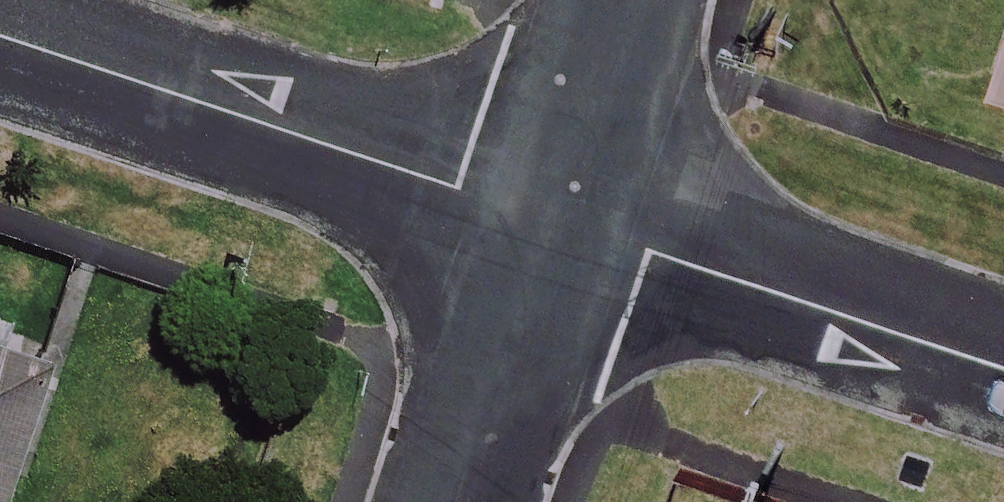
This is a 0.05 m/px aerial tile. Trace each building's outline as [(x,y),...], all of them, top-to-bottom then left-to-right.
[(55,376),(0,359),(0,501),(15,501),(55,376)]
